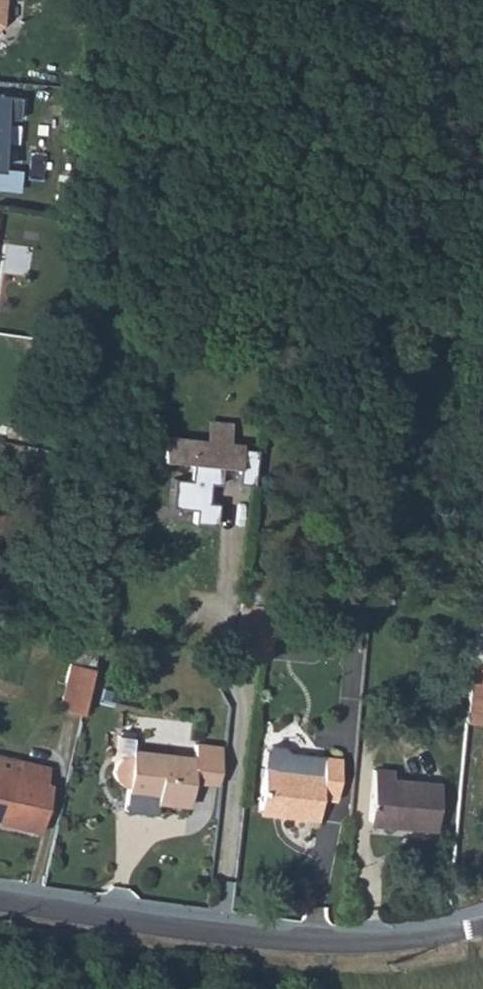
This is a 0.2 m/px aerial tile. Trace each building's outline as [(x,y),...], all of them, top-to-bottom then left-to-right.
[(1,156),(3,108),(19,108),(20,85),(0,84),(0,156),(1,156)] [(241,442),(165,435),(163,458),(193,461),(191,480),(173,479),(171,506),(195,508),(194,521),(214,523),(216,502),(208,501),(210,484),(220,485),(221,467),(236,468),(235,481),(253,483),(257,448),(241,446),(241,442)] [(478,603),(469,705),(482,706),(482,603),(478,603)] [(57,698),(78,703),(88,659),(66,655),(57,698)] [(122,758),(115,764),(113,771),(115,779),(119,785),(127,786),(124,812),(155,815),(156,805),(189,809),(192,782),(215,784),(220,745),(195,743),(193,758),(132,752),(131,759),(122,758)] [(284,806),(283,811),(315,814),(318,792),(334,793),(338,752),(321,750),(319,770),(262,763),(258,803),(284,806)] [(35,826),(45,779),(41,778),(44,762),(0,753),(0,819),(35,826)] [(387,764),(369,762),(365,809),(415,813),(415,821),(431,822),(435,776),(387,771),(387,764)] [(258,809),(283,811),(284,806),(258,803),(258,809)]
